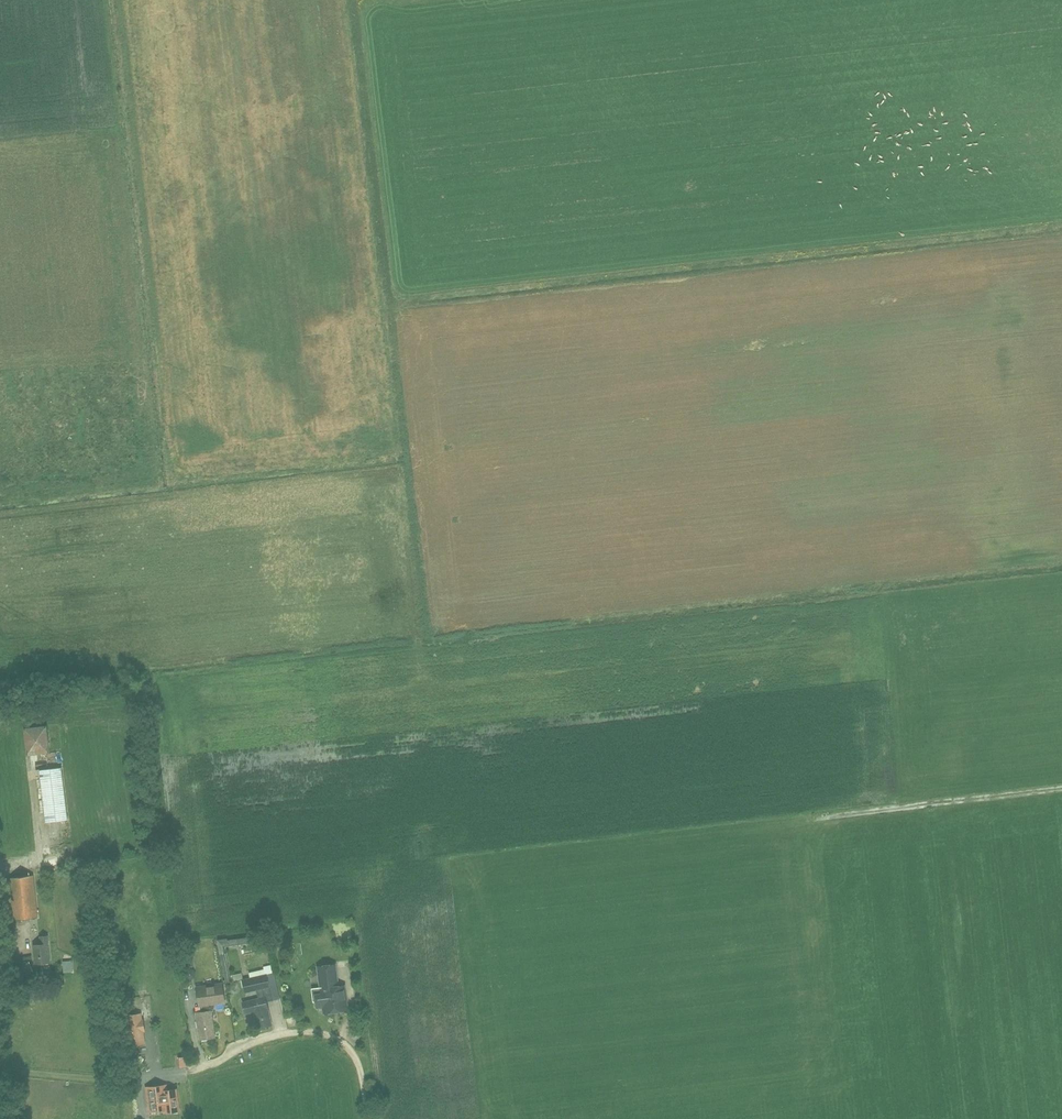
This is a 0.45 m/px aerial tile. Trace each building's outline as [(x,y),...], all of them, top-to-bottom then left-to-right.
[(27,755),(49,753),(46,726),(24,728),(27,755)] [(66,822),(61,769),(39,771),(44,824),(66,822)] [(14,920),(38,918),(33,876),(10,878),(14,920)] [(225,946),(260,941),(258,935),(218,941),(220,954),(226,953),(225,946)] [(35,964),(50,962),(48,944),(49,944),(48,936),(39,937),(40,945),(33,946),(35,964)] [(232,982),(239,979),(238,974),(230,976),(225,956),(220,957),(226,983),(232,982)] [(347,1011),(344,987),(338,987),(335,966),(319,968),(322,994),(316,995),(317,1008),(324,1007),(324,1013),(347,1011)] [(264,991),(278,988),(274,972),(266,975),(249,979),(252,991),(257,990),(259,998),(243,1002),(246,1014),(254,1012),(258,1028),(272,1025),(264,991)] [(202,1013),(196,1014),(200,1040),(215,1038),(211,1014),(215,1004),(225,1003),(222,984),(196,988),(199,1007),(201,1007),(202,1013)] [(144,1044),(143,1031),(145,1031),(144,1020),(141,1020),(141,1014),(128,1015),(131,1046),(144,1044)] [(149,1112),(164,1110),(164,1113),(179,1111),(176,1089),(167,1090),(166,1085),(146,1087),(149,1112)]
